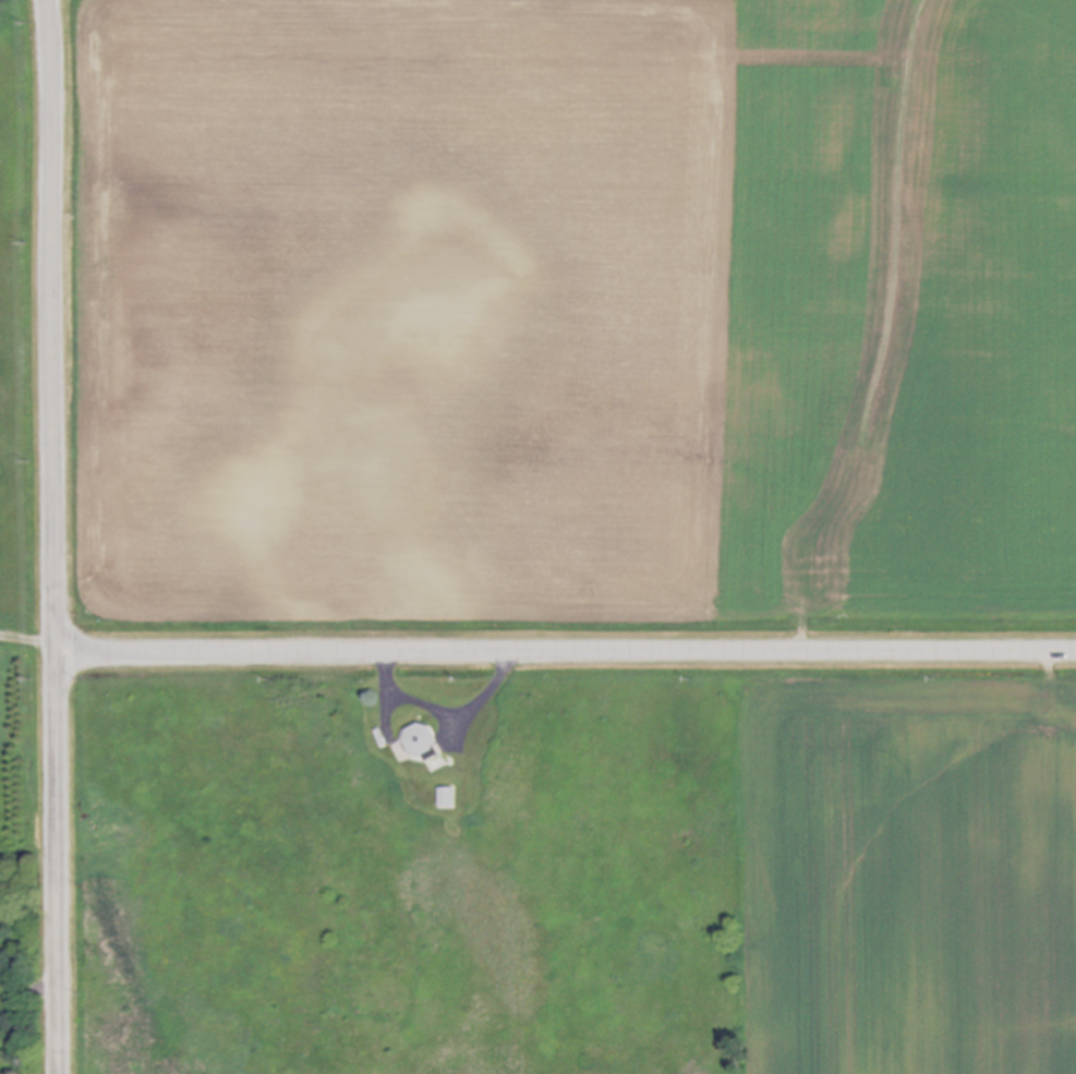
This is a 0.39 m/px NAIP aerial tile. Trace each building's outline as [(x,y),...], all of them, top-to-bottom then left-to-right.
[(446,756),(430,723),(402,736),(413,757),(424,752),(430,763),(446,756)]
